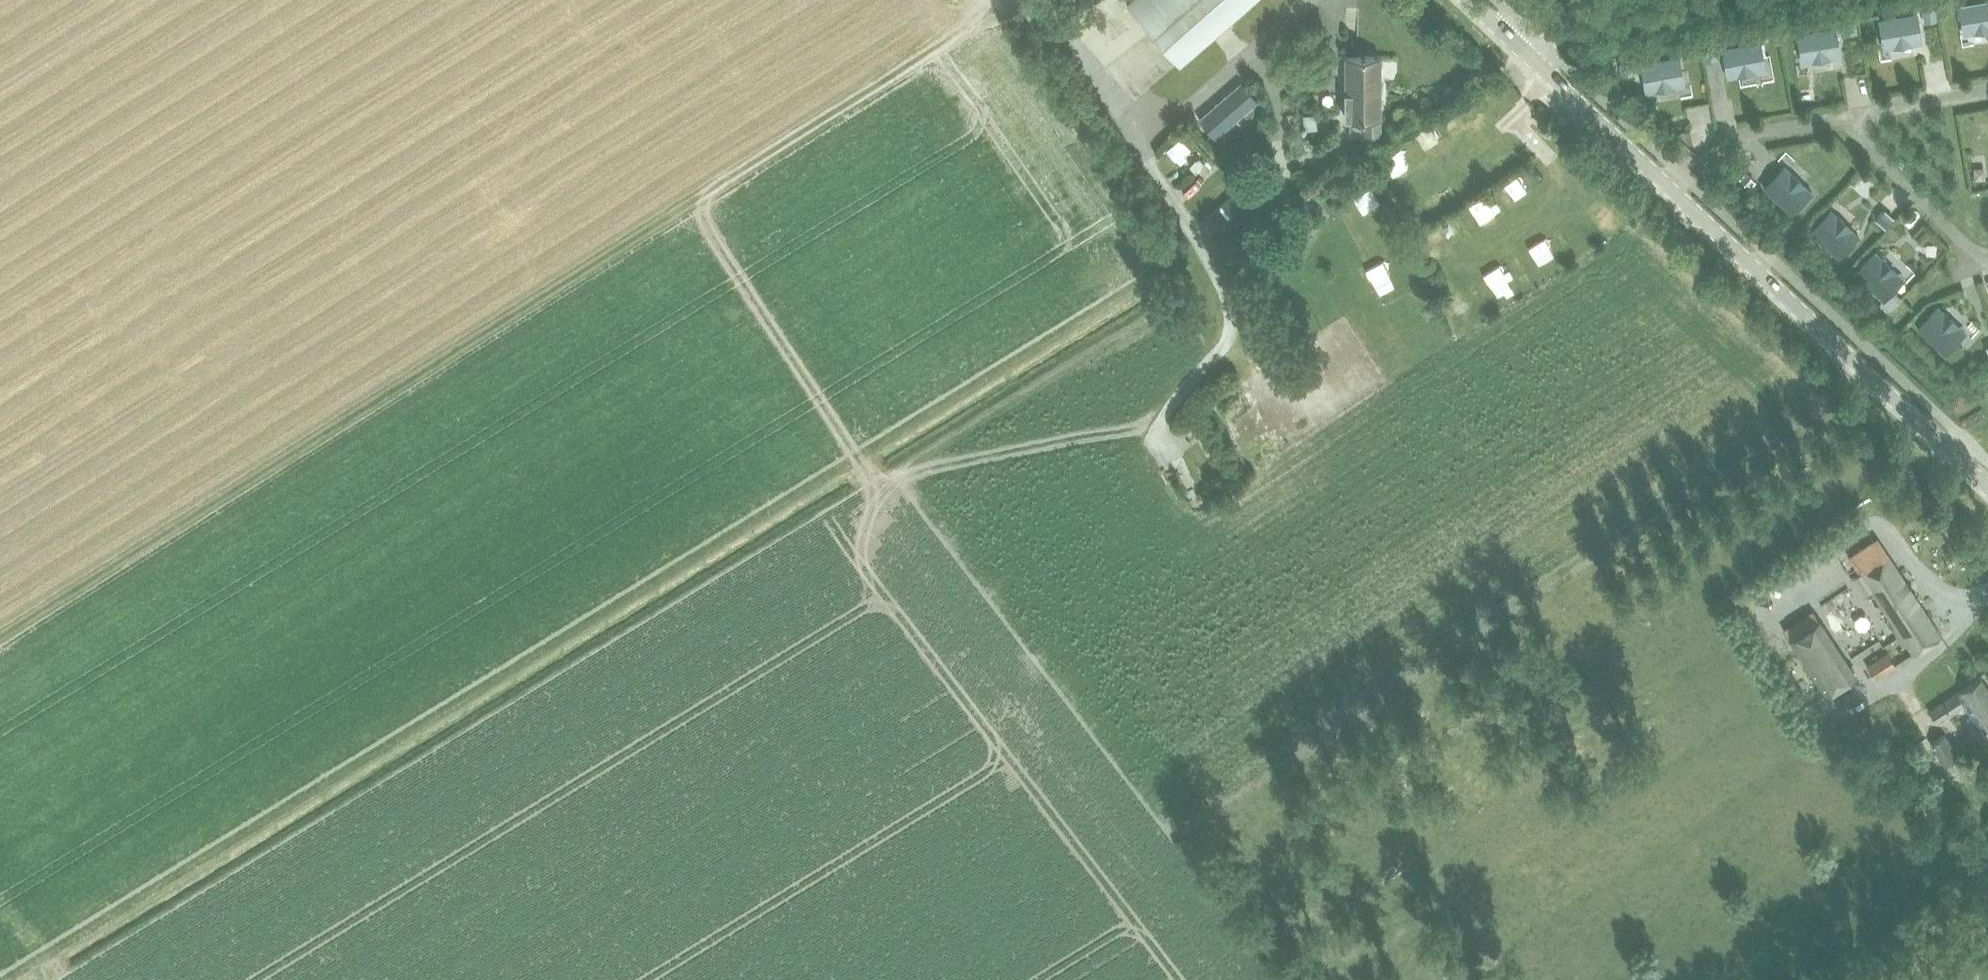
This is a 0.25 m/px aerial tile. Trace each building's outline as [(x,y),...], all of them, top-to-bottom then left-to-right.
[(1253,0),(1131,0),(1127,4),(1180,64),(1253,0)] [(1958,5),(1961,20),(1969,18),(1972,32),(1987,29),(1987,0),(1986,0),(1958,5)] [(1934,8),(1922,10),(1925,22),(1936,20),(1934,8)] [(1878,19),(1880,34),(1889,32),(1892,46),(1921,41),(1915,12),(1878,19)] [(1855,19),(1842,22),(1844,34),(1857,32),(1855,19)] [(1834,27),(1796,34),(1799,48),(1808,46),(1810,61),(1839,55),(1834,27)] [(1755,71),(1753,57),(1761,55),(1759,41),(1721,48),(1726,76),(1755,71)] [(1714,47),(1701,50),(1704,61),(1716,59),(1714,47)] [(1378,133),(1379,55),(1345,55),(1345,114),(1349,114),(1349,133),(1378,133)] [(1674,86),(1671,72),(1680,70),(1677,56),(1640,63),(1645,92),(1674,86)] [(1632,60),(1620,62),(1621,68),(1622,75),(1634,73),(1632,65),(1632,60)] [(1214,137),(1257,100),(1240,81),(1198,118),(1214,137)] [(1427,124),(1414,132),(1421,144),(1435,135),(1427,124)] [(1358,151),(1314,179),(1291,193),(1298,204),(1365,162),(1358,151)] [(1198,156),(1188,164),(1194,171),(1204,163),(1198,156)] [(1773,176),(1763,187),(1791,213),(1811,192),(1789,170),(1778,181),(1773,176)] [(1744,171),(1738,177),(1748,186),(1754,179),(1744,171)] [(1251,174),(1219,204),(1212,211),(1231,232),(1271,194),(1251,174)] [(1883,208),(1873,219),(1884,228),(1894,217),(1883,208)] [(1820,220),(1810,230),(1838,256),(1858,235),(1835,214),(1825,225),(1820,220)] [(1874,251),(1854,272),(1882,299),(1891,290),(1892,289),(1886,282),(1896,272),(1874,251)] [(1882,299),(1879,303),(1887,310),(1899,297),(1891,290),(1882,299)] [(1936,305),(1916,327),(1944,352),(1954,342),(1949,337),(1959,326),(1936,305)] [(1877,536),(1848,555),(1859,571),(1850,577),(1862,595),(1871,589),(1912,652),(1940,633),(1877,536)] [(1823,691),(1854,671),(1813,607),(1782,627),(1823,691)] [(1874,676),(1894,663),(1886,650),(1865,664),(1874,676)] [(1928,710),(1936,721),(1957,707),(1962,704),(1977,727),(1983,723),(1987,730),(1987,689),(1979,676),(1928,710)] [(1955,756),(1942,735),(1929,744),(1943,765),(1955,756)]
